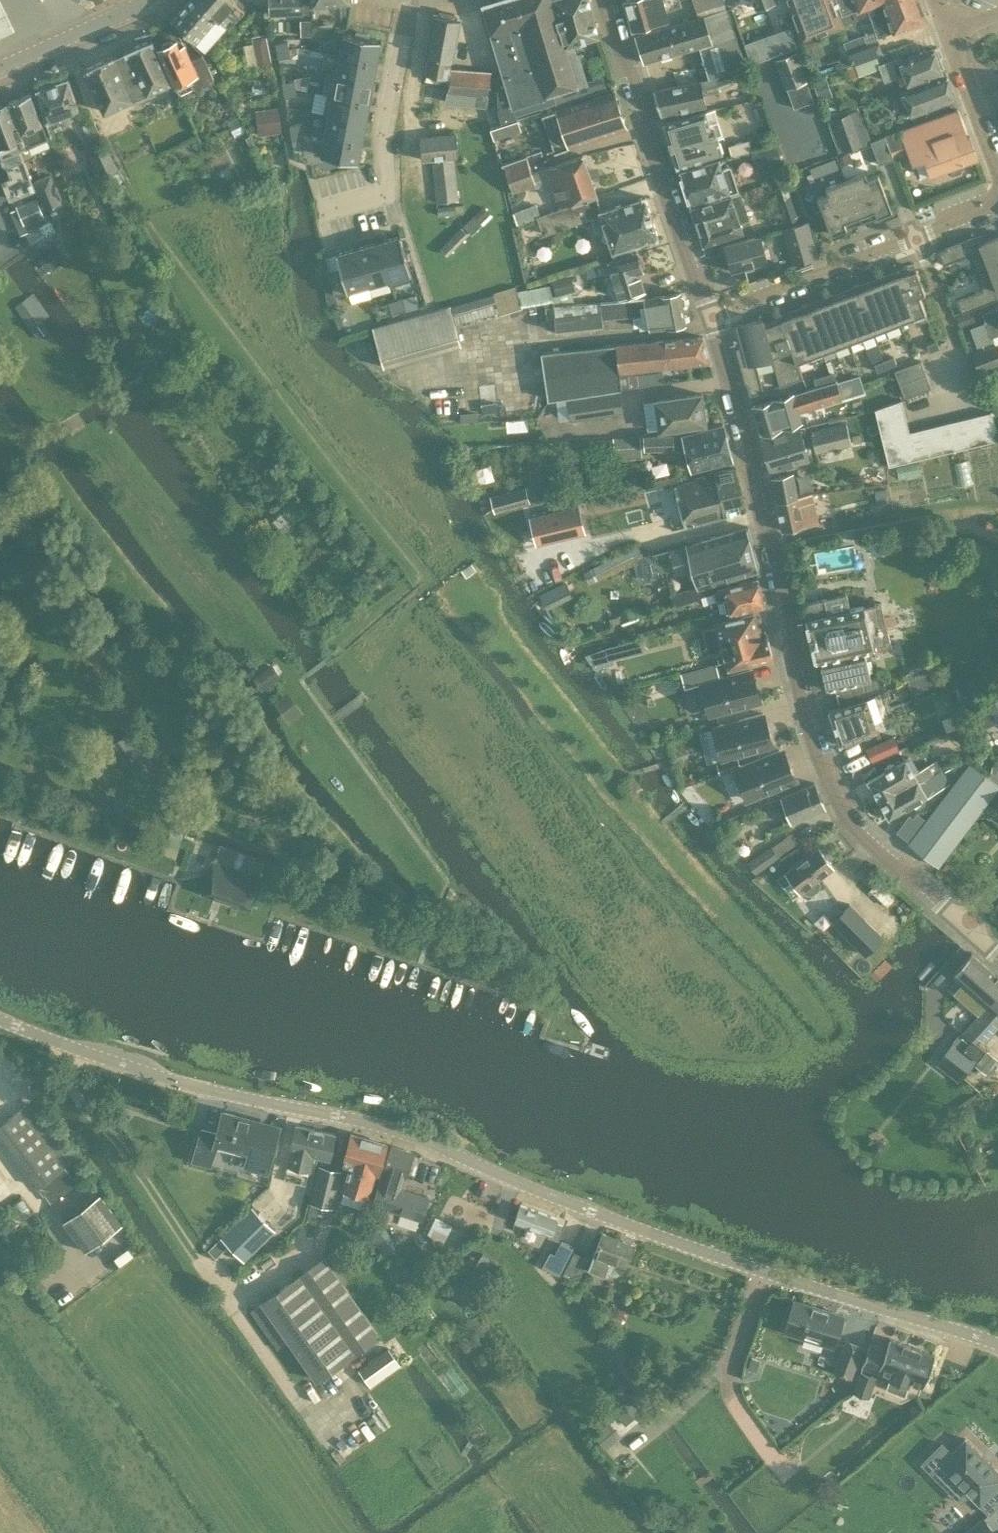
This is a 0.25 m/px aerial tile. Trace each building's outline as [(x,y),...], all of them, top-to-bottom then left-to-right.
[(216,15),(199,0),(189,0),(172,19),(195,40),(216,15)] [(216,15),(229,27),(244,10),(232,0),(199,0),(216,15)] [(312,12),(312,2),(312,0),(269,0),(269,13),(312,12)] [(516,119),(517,119),(515,114),(556,102),(553,93),(577,87),(552,0),(490,0),(481,3),(490,31),(501,75),(499,76),(501,108),(498,114),(501,123),(516,119)] [(577,87),(585,84),(577,55),(575,55),(571,43),(598,36),(588,0),(552,0),(577,87)] [(631,31),(669,20),(666,9),(679,5),(678,0),(629,0),(623,2),(631,31)] [(722,4),(721,0),(691,0),(695,13),(722,4)] [(777,0),(744,0),(748,10),(755,8),(756,9),(777,1),(777,0)] [(802,40),(843,26),(839,14),(834,0),(787,0),(802,40)] [(881,0),(838,0),(843,13),(859,7),(859,8),(881,0)] [(918,0),(881,0),(859,8),(861,13),(868,10),(878,36),(892,30),(893,32),(925,20),(918,0)] [(15,33),(0,2),(0,40),(15,33)] [(708,78),(715,76),(744,69),(725,10),(635,36),(644,62),(698,47),(708,78)] [(434,15),(425,71),(426,72),(441,74),(440,80),(447,81),(445,104),(485,108),(490,70),(450,67),(458,25),(456,25),(457,18),(454,18),(455,15),(440,12),(439,14),(435,14),(434,15)] [(788,27),(746,42),(747,45),(748,48),(753,61),(770,55),(772,54),(795,47),(788,27)] [(343,34),(339,54),(377,61),(380,41),(381,41),(381,40),(368,38),(369,34),(356,32),(355,35),(343,33),(342,34),(343,34)] [(266,33),(252,36),(253,42),(258,45),(268,44),(266,33)] [(863,33),(842,41),(851,64),(881,53),(877,41),(868,45),(863,33)] [(113,57),(132,98),(171,80),(152,39),(126,51),(126,52),(114,58),(114,57),(113,57)] [(197,86),(214,78),(202,53),(191,58),(184,43),(179,46),(176,39),(159,46),(175,81),(191,74),(197,86)] [(275,43),(277,51),(289,48),(288,41),(275,43)] [(289,48),(277,51),(278,58),(290,56),(289,48)] [(941,70),(944,69),(940,60),(936,59),(933,48),(900,60),(899,57),(880,64),(885,80),(905,72),(910,85),(942,73),(941,70)] [(793,108),(812,101),(795,52),(776,59),(793,108)] [(377,61),(339,54),(336,73),(335,74),(373,81),(377,61)] [(105,110),(132,98),(113,57),(86,70),(105,110)] [(322,93),(327,94),(327,93),(369,101),(373,81),(335,74),(336,73),(326,71),(322,93)] [(902,92),(900,96),(903,104),(907,106),(910,116),(914,115),(955,100),(946,75),(917,85),(902,91),(902,92)] [(812,81),(819,100),(832,95),(826,77),(812,81)] [(46,119),(78,107),(68,79),(36,90),(46,119)] [(282,82),(283,89),(296,87),(294,80),(282,82)] [(699,80),(652,90),(661,116),(705,107),(704,105),(713,103),(708,80),(700,82),(699,80)] [(296,87),(283,89),(284,97),(297,95),(296,87)] [(614,91),(554,110),(566,148),(626,128),(614,91)] [(31,93),(10,102),(22,130),(26,140),(27,142),(27,144),(48,135),(31,93)] [(327,93),(327,94),(323,114),(328,115),(328,114),(366,121),(369,101),(327,93)] [(0,105),(0,149),(1,151),(0,154),(0,157),(2,162),(6,163),(8,164),(12,175),(2,178),(9,198),(35,189),(31,178),(19,145),(27,142),(26,140),(10,102),(10,101),(0,105)] [(704,110),(662,124),(677,168),(723,152),(720,144),(724,143),(713,109),(704,112),(704,110)] [(884,137),(891,154),(907,148),(913,164),(924,160),(930,174),(929,175),(929,176),(946,169),(947,174),(953,176),(960,173),(963,168),(961,164),(976,158),(976,159),(977,158),(969,136),(967,137),(956,110),(955,110),(884,137)] [(850,112),(827,121),(838,152),(861,144),(850,112)] [(328,115),(324,134),(362,141),(366,121),(328,114),(328,115)] [(516,119),(489,127),(496,147),(523,138),(517,119),(516,119)] [(290,132),(303,130),(302,122),(289,125),(290,132)] [(304,138),(303,130),(290,132),(292,140),(298,139),(304,138)] [(458,199),(453,156),(456,156),(454,133),(419,136),(422,159),(432,158),(437,202),(458,199)] [(362,141),(324,134),(321,153),(320,153),(320,155),(333,157),(332,160),(345,163),(346,159),(359,162),(359,161),(358,160),(362,141)] [(891,154),(884,137),(870,142),(879,165),(893,159),(891,154)] [(748,140),(729,145),(731,155),(751,150),(748,140)] [(759,150),(767,174),(784,168),(776,144),(759,150)] [(118,168),(108,148),(91,156),(101,177),(118,168)] [(525,156),(503,163),(513,189),(534,181),(525,156)] [(572,202),(595,195),(582,156),(545,167),(559,206),(572,201),(572,202)] [(688,205),(736,190),(729,166),(721,168),(718,159),(678,172),(688,205)] [(831,234),(892,211),(878,174),(867,178),(865,172),(825,187),(828,193),(817,197),(831,234)] [(62,201),(51,173),(34,180),(45,208),(62,201)] [(740,192),(730,195),(690,209),(702,246),(743,233),(739,221),(749,218),(740,192)] [(538,217),(544,233),(601,214),(600,212),(603,211),(597,194),(595,195),(560,207),(538,217)] [(601,214),(616,259),(634,254),(632,248),(659,238),(644,196),(603,211),(600,212),(601,214)] [(36,198),(16,206),(24,224),(44,216),(36,198)] [(483,206),(474,215),(480,221),(489,212),(483,206)] [(482,223),(480,221),(474,215),(463,225),(472,233),(482,223)] [(785,229),(795,264),(814,258),(804,224),(785,229)] [(439,247),(447,255),(468,234),(461,226),(439,247)] [(378,241),(389,279),(391,286),(413,279),(400,234),(399,234),(399,235),(378,241)] [(760,236),(725,246),(732,272),(767,262),(760,236)] [(997,263),(997,237),(976,245),(973,238),(938,251),(943,265),(969,255),(975,272),(997,263)] [(368,285),(389,279),(378,241),(358,247),(368,285)] [(55,243),(36,257),(47,270),(65,256),(55,243)] [(368,285),(358,247),(337,252),(336,252),(340,268),(328,271),(335,294),(347,291),(348,291),(348,290),(368,285)] [(610,260),(620,297),(645,290),(640,271),(643,271),(642,268),(645,265),(642,255),(638,255),(637,252),(634,254),(616,259),(610,260)] [(975,272),(982,289),(956,299),(961,313),(997,299),(997,298),(997,297),(997,298),(994,292),(997,290),(997,263),(975,272)] [(782,322),(765,329),(773,358),(772,358),(780,387),(803,378),(797,363),(926,313),(919,295),(925,293),(922,285),(919,278),(917,271),(908,274),(883,283),(858,294),(832,303),(807,314),(782,322)] [(550,284),(517,290),(519,302),(552,296),(550,284)] [(515,287),(494,293),(497,305),(500,314),(500,316),(521,310),(520,307),(515,287)] [(629,299),(601,302),(601,303),(602,314),(614,313),(620,317),(632,316),(633,320),(640,327),(649,326),(649,329),(651,328),(657,328),(685,323),(682,305),(685,303),(684,296),(680,296),(680,293),(679,291),(647,297),(644,298),(629,299)] [(555,295),(553,295),(553,301),(554,304),(574,303),(570,292),(556,296),(555,295)] [(48,315),(33,293),(15,306),(38,339),(45,334),(37,323),(48,315)] [(454,303),(451,304),(454,316),(496,305),(497,305),(494,293),(455,304),(454,303)] [(415,294),(403,297),(406,309),(418,306),(415,294)] [(395,300),(398,312),(406,310),(406,309),(403,297),(395,300)] [(391,314),(398,312),(395,300),(388,302),(391,314)] [(554,304),(553,304),(555,331),(603,326),(602,318),(602,314),(601,303),(601,302),(601,301),(574,303),(554,304)] [(450,305),(373,327),(384,366),(461,344),(450,305)] [(984,313),(983,313),(987,323),(972,329),(978,346),(993,340),(992,337),(997,334),(997,308),(984,313)] [(765,329),(762,320),(738,326),(746,355),(739,356),(750,395),(764,392),(756,363),(772,358),(773,358),(765,329)] [(655,340),(658,368),(709,362),(702,335),(655,340)] [(618,372),(658,368),(655,340),(542,352),(547,397),(620,389),(618,372)] [(930,351),(939,348),(936,340),(927,344),(930,351)] [(997,363),(997,347),(997,346),(973,355),(979,371),(997,363)] [(894,357),(884,360),(887,368),(897,364),(894,357)] [(878,371),(887,368),(884,360),(875,364),(878,371)] [(900,384),(926,374),(921,361),(895,371),(900,384)] [(829,374),(824,375),(827,383),(836,380),(834,373),(829,374)] [(859,374),(837,380),(842,399),(864,392),(862,384),(860,379),(859,374)] [(931,387),(926,374),(900,384),(905,398),(931,387)] [(817,386),(827,383),(824,375),(814,378),(817,386)] [(752,406),(760,434),(782,426),(801,420),(798,411),(842,399),(837,380),(804,391),(775,400),(774,399),(752,406)] [(617,392),(565,398),(567,418),(620,412),(617,392)] [(656,428),(701,423),(701,420),(704,420),(703,408),(700,409),(698,393),(652,398),(656,428)] [(902,399),(875,409),(878,423),(906,415),(902,399)] [(976,415),(982,442),(997,438),(997,432),(990,411),(976,415)] [(906,415),(878,423),(889,465),(909,460),(902,433),(909,431),(906,415)] [(976,415),(962,418),(969,445),(982,442),(976,415)] [(962,418),(949,421),(956,449),(969,445),(962,418)] [(949,421),(936,424),(943,452),(956,449),(949,421)] [(693,468),(731,458),(722,423),(684,433),(683,429),(672,432),(673,434),(644,436),(647,447),(674,446),(686,443),(693,468)] [(817,450),(852,443),(848,423),(813,431),(817,450)] [(923,428),(930,455),(943,452),(936,424),(923,428)] [(804,426),(800,428),(762,440),(771,470),(809,458),(801,433),(806,431),(804,426)] [(909,431),(902,433),(909,460),(930,455),(923,428),(909,431)] [(859,433),(852,434),(854,442),(861,440),(859,433)] [(640,435),(613,437),(614,457),(642,456),(640,435)] [(733,467),(714,470),(715,474),(725,514),(743,509),(733,467)] [(776,501),(797,496),(792,473),(780,475),(772,480),(776,501)] [(715,474),(675,484),(685,524),(725,514),(715,474)] [(526,486),(490,495),(495,512),(530,502),(526,486)] [(874,490),(876,504),(888,502),(886,488),(874,490)] [(811,493),(797,496),(776,501),(781,530),(817,523),(811,493)] [(578,507),(531,518),(533,530),(543,528),(546,542),(583,534),(578,507)] [(275,542),(292,527),(279,512),(262,527),(275,542)] [(748,525),(655,551),(661,575),(692,566),(698,585),(760,569),(748,525)] [(872,527),(867,532),(869,538),(875,540),(880,535),(878,529),(872,527)] [(642,554),(636,543),(597,563),(604,575),(642,554)] [(466,578),(477,570),(471,563),(460,571),(466,578)] [(763,602),(765,598),(763,591),(760,589),(757,578),(728,585),(726,588),(715,591),(718,601),(726,598),(729,611),(731,610),(732,612),(763,604),(763,602)] [(566,582),(557,586),(563,600),(573,595),(566,582)] [(699,585),(685,589),(688,599),(702,595),(699,585)] [(684,589),(671,594),(674,605),(688,601),(684,589)] [(845,595),(800,607),(815,661),(820,660),(852,653),(854,652),(864,650),(891,643),(881,601),(862,606),(849,609),(845,595)] [(716,622),(725,660),(728,671),(751,665),(774,659),(768,633),(764,634),(765,637),(760,638),(754,613),(716,622)] [(641,638),(609,646),(612,659),(637,652),(644,650),(641,638)] [(852,653),(820,660),(827,688),(835,686),(839,700),(886,688),(883,675),(871,679),(864,650),(854,652),(852,653)] [(948,688),(938,661),(905,673),(915,698),(933,691),(934,693),(948,688)] [(680,673),(684,687),(699,683),(708,717),(762,702),(753,667),(720,676),(716,663),(681,672),(680,673)] [(261,690),(281,677),(272,664),(252,677),(261,690)] [(289,723),(304,712),(288,691),(273,701),(289,723)] [(839,743),(877,731),(865,697),(828,709),(839,743)] [(765,711),(711,726),(720,760),(727,759),(737,757),(774,746),(765,711)] [(955,714),(941,718),(946,732),(959,727),(955,714)] [(979,722),(972,725),(975,733),(982,730),(979,722)] [(142,784),(160,771),(130,730),(113,742),(142,784)] [(893,735),(865,747),(871,761),(899,748),(893,735)] [(740,765),(732,768),(745,801),(797,780),(784,747),(740,765)] [(737,757),(727,759),(729,769),(732,768),(740,765),(737,757)] [(720,760),(716,762),(719,773),(729,769),(727,759),(720,760)] [(918,782),(932,775),(927,765),(913,772),(906,760),(894,766),(893,763),(885,767),(884,772),(868,781),(879,801),(916,779),(918,782)] [(997,787),(997,784),(970,762),(926,819),(918,813),(914,818),(910,815),(897,832),(909,840),(908,842),(938,865),(997,787)] [(916,779),(879,801),(888,818),(910,807),(915,808),(924,802),(923,800),(926,798),(925,797),(948,784),(940,770),(932,775),(918,782),(916,779)] [(825,807),(815,783),(782,796),(787,808),(783,810),(787,820),(791,818),(792,820),(825,807)] [(161,843),(158,854),(175,859),(183,834),(170,830),(166,844),(161,843)] [(250,906),(265,859),(220,844),(209,875),(204,891),(250,906)] [(779,856),(771,845),(747,862),(756,873),(779,856)] [(819,848),(785,873),(777,878),(783,886),(791,880),(799,892),(803,889),(807,893),(812,894),(819,889),(820,884),(817,879),(833,868),(819,848)] [(850,901),(833,918),(866,951),(883,933),(850,901)] [(997,994),(997,976),(973,954),(955,974),(965,984),(958,994),(981,1014),(997,994)] [(981,1014),(965,1032),(972,1038),(977,1033),(986,1041),(997,1027),(997,994),(981,1014)] [(963,1048),(969,1041),(960,1034),(937,1064),(960,1081),(977,1060),(963,1048)] [(969,1041),(963,1048),(977,1060),(978,1058),(980,1059),(987,1051),(974,1040),(972,1042),(970,1041),(969,1041)] [(980,1059),(974,1065),(986,1074),(997,1059),(987,1051),(980,1059)] [(76,1181),(65,1165),(70,1161),(28,1104),(0,1125),(0,1134),(50,1201),(76,1181)] [(128,1120),(119,1112),(113,1118),(122,1126),(128,1120)] [(267,1170),(277,1133),(249,1125),(250,1119),(225,1112),(219,1133),(202,1129),(194,1159),(211,1164),(217,1145),(255,1156),(252,1166),(267,1170)] [(330,1158),(336,1132),(294,1123),(289,1148),(290,1149),(287,1165),(311,1170),(314,1155),(330,1158)] [(386,1143),(350,1133),(343,1161),(351,1163),(344,1189),(367,1195),(374,1169),(378,1171),(386,1143)] [(873,1143),(872,1149),(875,1152),(880,1153),(884,1150),(885,1145),(882,1141),(877,1140),(873,1143)] [(372,1202),(421,1218),(428,1197),(402,1188),(413,1153),(392,1145),(384,1168),(385,1168),(381,1180),(380,1180),(372,1202)] [(332,1206),(340,1171),(319,1166),(311,1201),(332,1206)] [(122,1223),(100,1193),(63,1221),(85,1250),(122,1223)] [(252,1205),(221,1235),(245,1259),(275,1229),(252,1205)] [(559,1238),(563,1225),(555,1222),(556,1218),(521,1205),(516,1218),(542,1227),(540,1231),(559,1238)] [(382,1227),(373,1234),(379,1242),(388,1236),(382,1227)] [(605,1273),(610,1259),(626,1265),(633,1243),(603,1232),(590,1267),(605,1273)] [(559,1273),(574,1246),(562,1240),(555,1253),(550,1251),(544,1264),(559,1273)] [(578,1280),(589,1258),(574,1251),(564,1272),(578,1280)] [(263,1301),(251,1309),(274,1341),(286,1333),(290,1340),(314,1374),(317,1379),(379,1336),(342,1283),(324,1257),(263,1301)] [(800,1338),(832,1347),(841,1317),(791,1303),(783,1331),(801,1336),(800,1338)] [(611,1305),(605,1319),(620,1324),(625,1310),(611,1305)] [(923,1384),(933,1354),(888,1338),(884,1348),(868,1343),(860,1366),(877,1372),(878,1369),(891,1374),(886,1388),(904,1394),(908,1380),(923,1384)] [(834,1372),(839,1374),(851,1378),(861,1348),(844,1342),(834,1372)] [(860,1372),(859,1374),(853,1393),(869,1398),(876,1378),(860,1372)] [(625,1425),(634,1417),(623,1404),(614,1412),(625,1425)] [(924,1465),(935,1475),(943,1467),(970,1493),(989,1513),(997,1504),(997,1470),(968,1440),(954,1454),(944,1445),(924,1465)] [(963,1532),(992,1532),(982,1519),(963,1532)]
